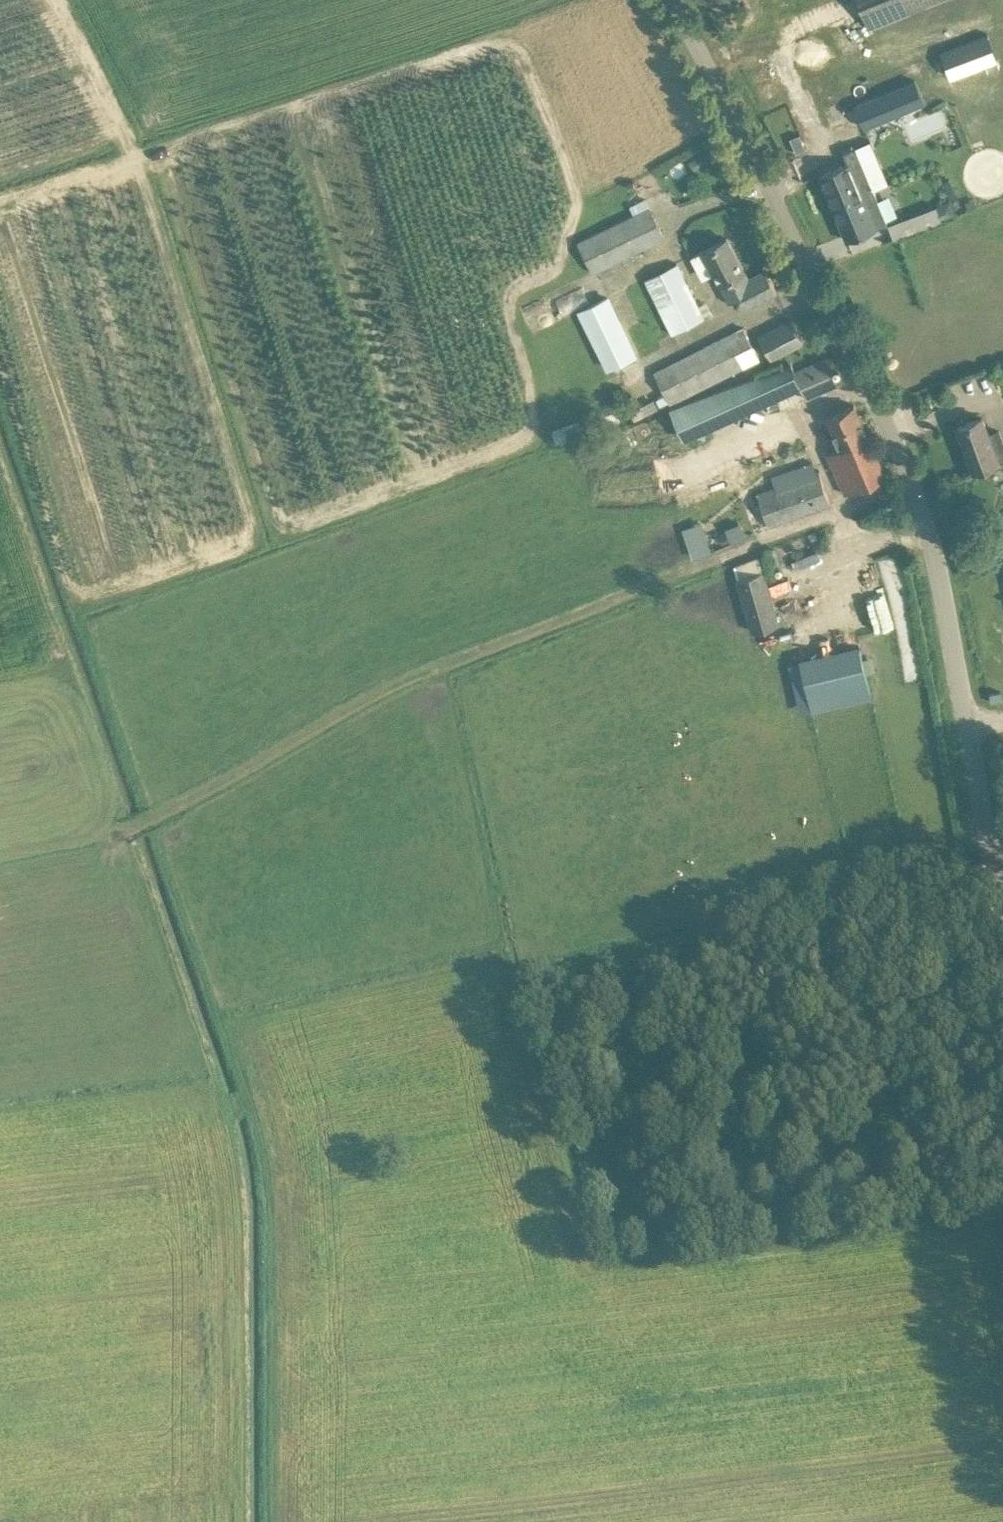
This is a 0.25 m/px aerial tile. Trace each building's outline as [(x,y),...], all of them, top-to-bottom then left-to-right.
[(941,0),(857,0),(869,29),(941,0)] [(923,86),(970,68),(962,46),(915,64),(923,86)] [(915,81),(856,105),(865,128),(924,103),(915,81)] [(860,158),(820,175),(847,239),(877,228),(865,198),(875,194),(860,158)] [(953,198),(958,210),(974,205),(970,192),(953,198)] [(893,233),(939,221),(936,206),(889,217),(893,233)] [(596,272),(647,246),(665,237),(650,207),(580,241),(596,272)] [(721,283),(744,271),(727,238),(691,257),(692,257),(700,271),(711,265),(721,283)] [(654,343),(686,327),(704,318),(677,263),(627,287),(654,343)] [(744,271),(721,283),(730,301),(742,295),(747,305),(777,290),(766,271),(749,280),(744,271)] [(578,310),(607,370),(638,355),(609,295),(578,310)] [(770,358),(785,350),(803,341),(792,320),(759,337),(770,358)] [(672,401),(741,367),(759,358),(744,327),(657,370),(672,401)] [(776,371),(784,389),(799,382),(806,398),(839,383),(827,356),(794,371),(791,364),(776,371)] [(784,389),(776,371),(775,370),(670,408),(684,439),(786,393),(784,389)] [(890,483),(854,404),(827,416),(841,447),(832,451),(830,459),(845,494),(878,479),(882,487),(890,483)] [(974,470),(1002,459),(1002,453),(989,414),(957,425),(974,470)] [(777,522),(811,510),(830,503),(820,473),(817,474),(813,462),(799,466),(804,478),(766,491),(777,522)] [(746,535),(739,520),(714,531),(708,516),(701,520),(714,550),(746,535)] [(691,555),(710,548),(700,519),(680,526),(691,555)] [(753,631),(759,629),(779,624),(763,570),(737,577),(753,631)] [(870,697),(858,643),(799,655),(810,709),(870,697)]
